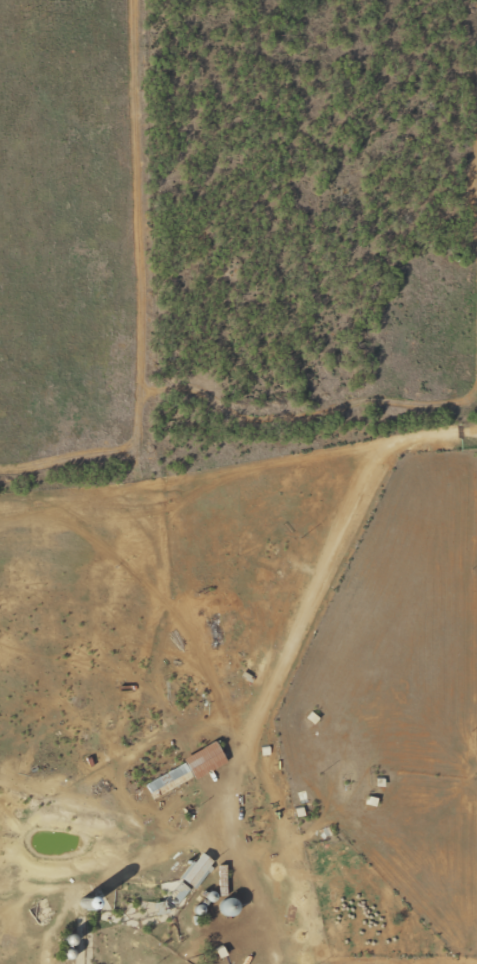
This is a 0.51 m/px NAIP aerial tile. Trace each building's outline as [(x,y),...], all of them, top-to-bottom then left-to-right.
[(139,780),(148,798),(221,764),(213,745),(139,780)] [(175,878),(190,889),(209,862),(195,851),(175,878)] [(214,902),(220,916),(231,911),(225,897),(214,902)]
